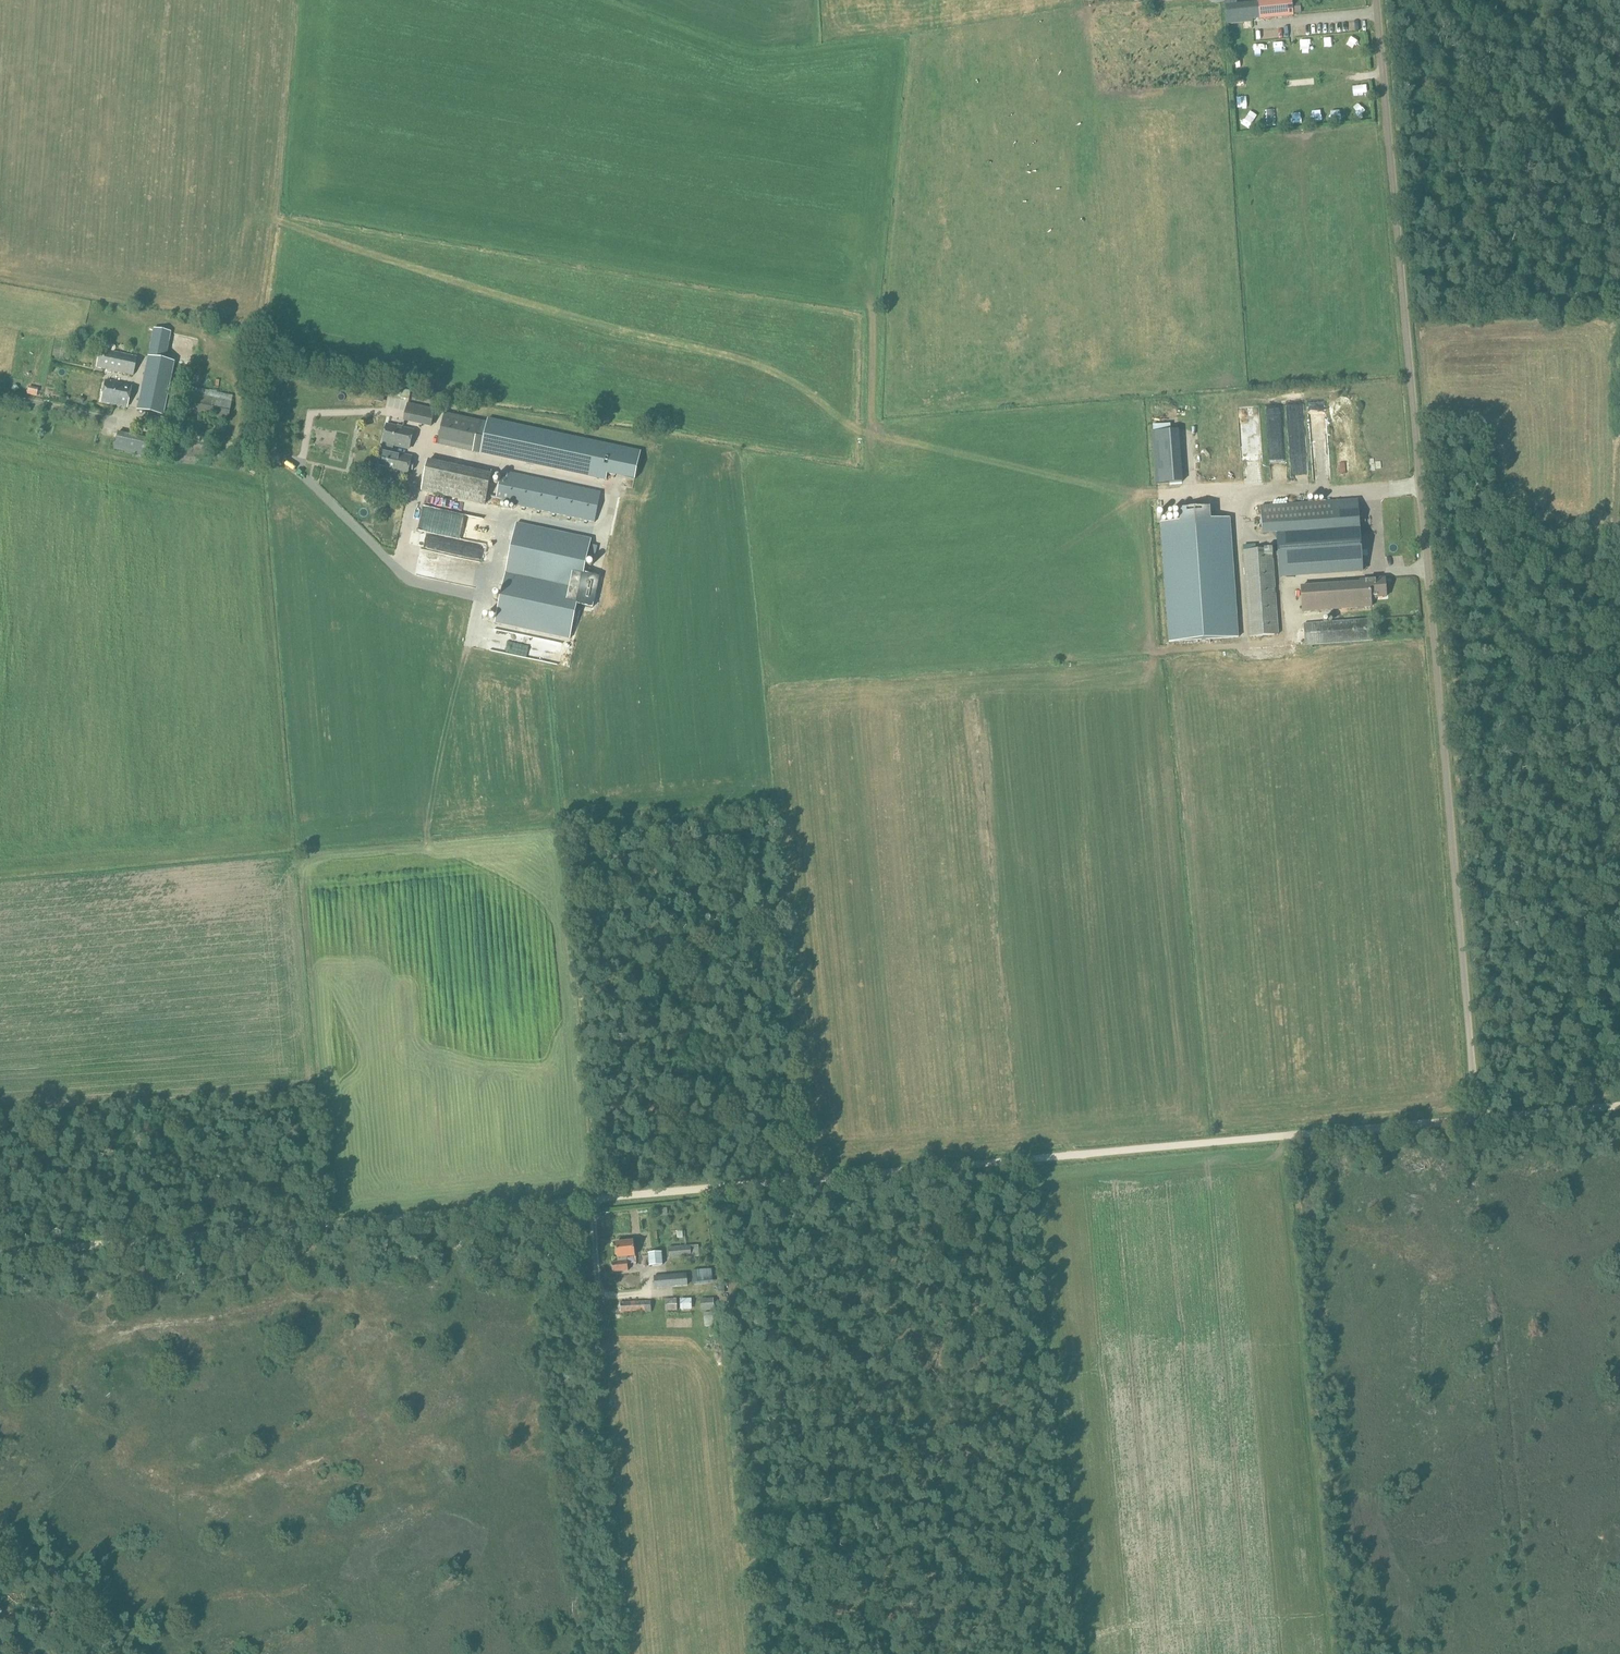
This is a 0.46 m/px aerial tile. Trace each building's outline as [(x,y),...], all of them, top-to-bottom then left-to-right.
[(1225,1),(1227,24),(1253,21),(1261,20),(1261,18),(1259,2),(1236,4),(1235,0),(1232,0),(1225,1)] [(1259,2),(1261,18),(1293,15),(1292,4),(1291,0),(1259,0),(1259,2)] [(1299,3),(1292,4),(1293,15),(1300,15),(1299,3)] [(1231,87),(1247,87),(1247,76),(1231,77),(1231,87)] [(1242,115),(1239,125),(1249,129),(1253,119),(1242,115)] [(165,360),(170,333),(170,332),(153,329),(147,357),(165,360)] [(133,376),(137,358),(100,350),(96,368),(133,376)] [(165,360),(147,357),(136,410),(163,415),(174,362),(165,360)] [(131,386),(105,381),(101,402),(126,408),(131,386)] [(15,385),(10,389),(14,393),(19,389),(15,385)] [(28,387),(27,394),(36,396),(38,389),(28,387)] [(396,405),(400,390),(394,389),(390,404),(396,405)] [(401,397),(401,398),(409,400),(410,391),(402,389),(402,391),(401,397)] [(231,403),(171,390),(167,409),(169,409),(170,409),(226,421),(227,421),(231,403)] [(377,392),(374,401),(383,403),(385,394),(377,392)] [(403,421),(430,427),(434,410),(407,404),(403,421)] [(1313,450),(1325,450),(1324,411),(1313,411),(1313,450)] [(485,423),(444,415),(438,445),(472,452),(472,450),(479,452),(480,448),(483,429),(485,423)] [(42,419),(40,432),(47,433),(49,420),(42,419)] [(485,429),(481,448),(479,454),(604,482),(606,476),(633,482),(640,454),(557,435),(541,431),(487,419),(485,429)] [(383,447),(392,449),(393,445),(410,448),(413,431),(387,425),(383,443),(384,443),(383,447)] [(135,454),(138,444),(115,438),(112,448),(135,454)] [(383,447),(383,451),(381,450),(377,469),(379,469),(378,475),(403,481),(404,475),(408,476),(412,457),(392,452),(392,449),(383,447)] [(492,474),(428,460),(421,491),(485,505),(492,474)] [(1313,479),(1331,479),(1330,460),(1312,460),(1313,479)] [(496,498),(502,499),(501,503),(594,523),(601,493),(508,473),(507,478),(501,477),(496,498)] [(1261,507),(1263,535),(1277,534),(1280,577),(1362,571),(1357,500),(1261,507)] [(1160,523),(1169,642),(1238,637),(1230,518),(1210,520),(1210,508),(1179,510),(1180,522),(1160,523)] [(577,605),(592,608),(599,577),(584,573),(591,539),(517,523),(495,623),(570,639),(577,605)] [(487,557),(490,547),(456,540),(454,550),(487,557)] [(1278,631),(1273,560),(1272,547),(1244,549),(1249,633),(1278,631)] [(1371,579),(1371,581),(1300,586),(1302,612),(1372,607),(1371,598),(1386,597),(1384,578),(1371,579)] [(1372,619),(1322,622),(1309,623),(1311,645),(1374,641),(1372,619)] [(655,1247),(656,1234),(646,1233),(645,1247),(655,1247)] [(612,1271),(627,1270),(626,1255),(635,1254),(633,1239),(615,1241),(617,1261),(611,1261),(612,1271)] [(669,1247),(670,1259),(700,1257),(698,1245),(669,1247)] [(652,1253),(653,1266),(663,1265),(661,1252),(652,1253)] [(655,1288),(690,1285),(690,1273),(655,1277),(655,1288)] [(667,1307),(695,1307),(695,1297),(667,1296),(667,1307)] [(714,1298),(701,1299),(701,1311),(714,1310),(714,1298)] [(651,1312),(651,1301),(620,1302),(621,1312),(644,1311),(645,1312),(651,1312)] [(715,1311),(703,1313),(705,1327),(717,1325),(715,1311)]
